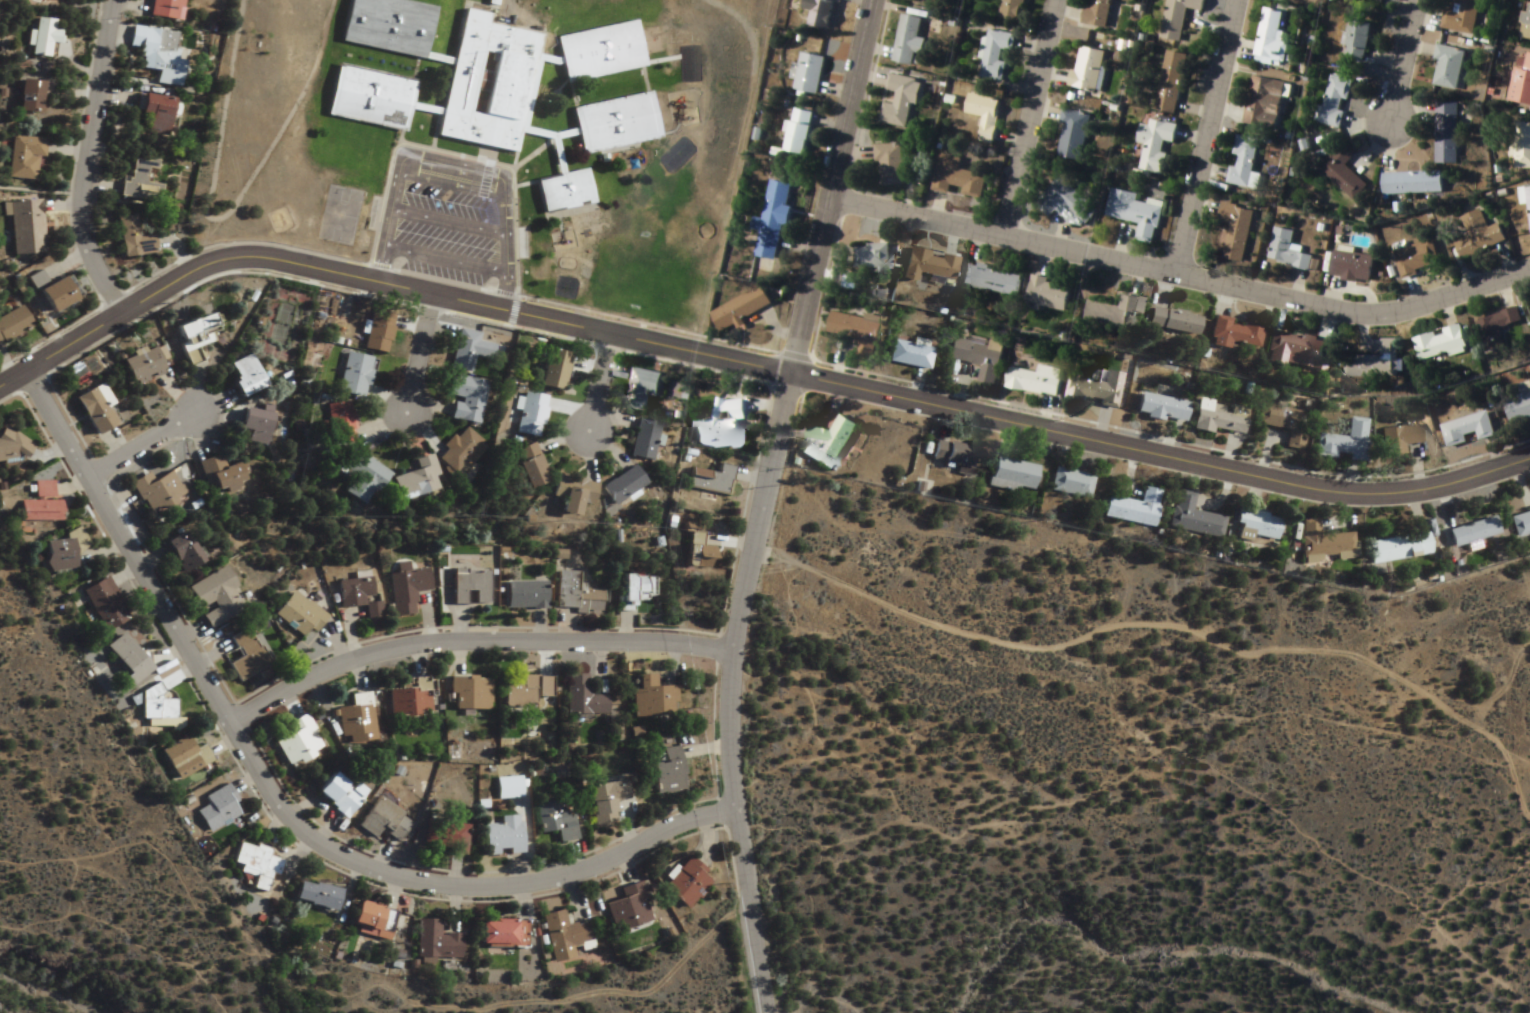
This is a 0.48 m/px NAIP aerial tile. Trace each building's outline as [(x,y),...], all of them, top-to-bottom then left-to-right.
[(179,20),(181,0),(150,0),(148,16),(179,20)] [(341,11),(344,0),(414,0),(431,4),(419,47),(449,53),(459,4),(485,10),(481,20),(535,33),(530,51),(550,55),(555,52),(550,33),(627,17),(638,64),(562,79),(555,60),(550,62),(533,59),(519,123),(547,128),(571,125),(567,104),(644,89),(653,134),(576,150),(572,131),(552,136),(560,170),(580,165),(588,200),(538,209),(530,177),(553,173),(544,136),(513,128),(508,149),(431,131),(436,110),(403,105),(398,126),(323,110),(327,85),(334,58),(410,77),(404,97),(438,103),(447,61),(417,55),(336,35),(341,11)] [(834,0),(803,0),(801,10),(812,12),(809,25),(829,29),(834,0)] [(998,18),(1020,23),(1024,0),(1001,0),(998,18)] [(1111,0),(1086,0),(1081,23),(1106,28),(1111,0)] [(1203,11),(1205,0),(1167,0),(1161,38),(1181,42),(1186,8),(1203,11)] [(1457,11),(1444,8),(1440,28),(1473,35),(1479,0),(1459,0),(1457,11)] [(1526,1),(1516,39),(1529,43),(1529,2),(1526,1)] [(1255,56),(1283,61),(1286,43),(1277,41),(1283,11),(1263,8),(1255,56)] [(892,61),(911,65),(914,51),(921,52),(924,39),(916,37),(920,18),(901,14),(892,61)] [(49,19),(31,17),(28,54),(52,57),(55,29),(48,28),(49,19)] [(1339,60),(1360,66),(1372,25),(1351,19),(1339,60)] [(180,60),(171,58),(174,31),(130,26),(128,48),(140,49),(138,68),(156,70),(155,84),(177,86),(180,60)] [(1015,34),(986,28),(976,78),(1003,83),(1007,63),(999,61),(1001,49),(1011,51),(1015,34)] [(1464,50),(1439,45),(1431,85),(1456,90),(1464,50)] [(1097,92),(1105,52),(1078,46),(1070,86),(1097,92)] [(1155,110),(1176,114),(1187,54),(1166,51),(1155,110)] [(824,57),(801,52),(794,90),(818,94),(824,57)] [(1525,52),(1522,68),(1513,66),(1508,102),(1529,105),(1529,53),(1525,52)] [(918,79),(889,74),(886,91),(893,93),(891,103),(883,102),(879,123),(909,129),(918,79)] [(1352,81),(1329,74),(1317,123),(1340,129),(1344,112),(1339,110),(1342,99),(1347,101),(1352,81)] [(1243,123),(1275,130),(1285,83),(1253,76),(1243,123)] [(18,78),(14,111),(39,113),(41,98),(50,99),(52,82),(18,78)] [(978,142),(993,144),(1001,99),(967,93),(963,114),(982,117),(978,142)] [(163,134),(166,96),(138,94),(135,132),(163,134)] [(1457,103),(1435,103),(1435,163),(1457,163),(1457,103)] [(813,112),(792,108),(783,151),(803,155),(813,112)] [(1056,157),(1082,161),(1091,114),(1065,109),(1056,157)] [(1144,145),(1140,171),(1164,175),(1168,154),(1161,154),(1163,141),(1174,143),(1177,125),(1150,120),(1149,126),(1139,125),(1136,143),(1144,145)] [(1513,122),(1513,169),(1529,169),(1529,122),(1513,122)] [(40,157),(42,139),(12,136),(8,178),(33,180),(35,157),(40,157)] [(1229,184),(1250,187),(1257,139),(1236,136),(1229,184)] [(1367,186),(1345,166),(1356,154),(1342,141),(1318,168),(1354,201),(1367,186)] [(903,186),(903,144),(876,144),(877,187),(903,186)] [(959,170),(961,158),(940,154),(932,191),(948,194),(949,190),(982,197),(987,175),(959,170)] [(158,184),(143,182),(145,169),(153,170),(154,160),(128,157),(123,197),(155,202),(158,184)] [(1381,174),(1382,195),(1442,193),(1441,172),(1381,174)] [(1099,209),(1058,177),(1035,207),(1050,218),(1060,205),(1087,225),(1099,209)] [(791,184),(770,180),(763,220),(754,218),(752,229),(760,231),(755,258),(778,262),(791,184)] [(1518,187),(1521,205),(1527,204),(1529,221),(1529,186),(1518,187)] [(1163,203),(1147,200),(1146,204),(1137,202),(1138,194),(1111,189),(1106,217),(1139,224),(1135,242),(1155,245),(1163,203)] [(10,254),(39,253),(37,200),(8,201),(10,254)] [(1220,259),(1243,263),(1252,210),(1221,204),(1216,231),(1225,233),(1220,259)] [(1506,243),(1498,224),(1488,228),(1480,209),(1461,217),(1470,238),(1455,245),(1461,260),(1506,243)] [(148,234),(133,236),(131,214),(113,217),(118,256),(150,253),(148,234)] [(1293,231),(1274,228),(1267,263),(1309,271),(1312,256),(1301,254),(1302,248),(1291,246),(1293,231)] [(1401,280),(1417,275),(1416,271),(1439,265),(1432,241),(1394,251),(1401,280)] [(888,245),(854,245),(854,271),(888,271),(888,245)] [(956,258),(938,254),(938,257),(928,255),(928,252),(907,248),(901,280),(915,283),(917,274),(951,281),(956,258)] [(1371,254),(1332,253),(1332,280),(1371,281),(1371,254)] [(1016,297),(1021,276),(964,264),(960,285),(1016,297)] [(75,297),(62,273),(40,285),(35,274),(27,279),(45,313),(75,297)] [(1030,279),(1026,307),(1064,314),(1069,285),(1030,279)] [(721,333),(772,305),(761,287),(711,314),(721,333)] [(1119,307),(1087,301),(1083,322),(1124,330),(1127,314),(1138,317),(1141,300),(1121,296),(1119,307)] [(17,306),(0,315),(0,342),(28,328),(17,306)] [(1198,316),(1150,308),(1147,328),(1195,336),(1198,316)] [(1521,322),(1517,309),(1475,320),(1483,353),(1503,348),(1498,329),(1521,322)] [(386,354),(394,315),(371,310),(363,349),(386,354)] [(874,358),(881,320),(831,311),(826,334),(860,340),(857,355),(874,358)] [(170,326),(186,367),(203,361),(198,347),(218,340),(207,312),(170,326)] [(1208,340),(1256,350),(1261,326),(1241,322),(1241,327),(1230,325),(1231,320),(1213,316),(1208,340)] [(1419,363),(1466,351),(1459,326),(1412,338),(1419,363)] [(470,373),(473,357),(488,360),(491,345),(476,342),(477,333),(458,329),(450,369),(470,373)] [(1309,360),(1308,370),(1323,372),(1329,342),(1271,332),(1267,353),(1309,360)] [(995,387),(1003,347),(950,337),(946,360),(982,366),(978,384),(995,387)] [(926,370),(931,349),(892,340),(887,361),(926,370)] [(1396,377),(1396,340),(1380,340),(1380,357),(1343,357),(1343,377),(1396,377)] [(117,360),(128,385),(165,369),(155,344),(117,360)] [(570,355),(545,349),(536,386),(561,392),(570,355)] [(345,353),(337,394),(364,399),(372,359),(345,353)] [(261,386),(248,355),(224,365),(237,396),(261,386)] [(1037,374),(1008,368),(1004,388),(1057,399),(1062,370),(1039,366),(1037,374)] [(626,408),(647,413),(650,396),(657,397),(662,374),(634,369),(626,408)] [(1114,408),(1121,375),(1105,372),(1102,384),(1072,377),(1068,397),(1114,408)] [(485,382),(450,375),(446,397),(453,399),(449,419),(477,424),(485,382)] [(1514,386),(1517,396),(1502,400),(1511,428),(1529,422),(1529,382),(1514,386)] [(71,396),(88,434),(110,425),(103,407),(108,405),(98,384),(71,396)] [(546,397),(523,393),(515,434),(538,438),(546,397)] [(1134,416),(1181,424),(1185,402),(1138,394),(1134,416)] [(744,421),(744,400),(714,401),(714,422),(694,422),(694,448),(737,448),(737,421),(744,421)] [(1239,437),(1245,409),(1228,406),(1197,400),(1191,427),(1239,437)] [(326,404),(330,447),(353,445),(350,402),(326,404)] [(1256,425),(1287,430),(1284,449),(1300,451),(1303,430),(1296,429),(1299,411),(1260,405),(1256,425)] [(263,446),(266,413),(239,410),(237,430),(246,431),(245,444),(263,446)] [(1476,441),(1493,437),(1486,412),(1442,424),(1449,448),(1466,444),(1464,437),(1474,434),(1476,441)] [(832,470),(857,426),(840,416),(829,435),(813,426),(799,451),(832,470)] [(1364,419),(1347,418),(1346,437),(1317,435),(1315,456),(1346,458),(1346,461),(1362,462),(1364,419)] [(630,458),(652,461),(657,423),(635,420),(630,458)] [(7,468),(25,444),(0,425),(0,462),(7,468)] [(456,475),(483,445),(462,427),(436,457),(456,475)] [(1382,427),(1382,457),(1402,457),(1401,444),(1416,444),(1416,427),(1382,427)] [(968,477),(974,449),(934,441),(931,461),(951,465),(950,473),(968,477)] [(546,481),(530,444),(510,453),(526,490),(546,481)] [(362,506),(385,472),(351,449),(336,471),(349,480),(341,492),(362,506)] [(222,468),(217,454),(197,462),(208,492),(218,489),(220,495),(234,490),(231,483),(238,480),(232,464),(222,468)] [(395,501),(433,489),(429,477),(434,475),(427,454),(409,460),(413,471),(388,479),(395,501)] [(1031,493),(1037,466),(994,457),(988,484),(1031,493)] [(733,467),(718,464),(716,474),(691,468),(687,487),(726,496),(733,467)] [(601,486),(611,506),(645,487),(634,467),(601,486)] [(1093,476),(1054,468),(1049,491),(1088,499),(1093,476)] [(153,481),(148,473),(130,483),(150,518),(185,497),(170,471),(153,481)] [(576,517),(578,506),(589,509),(595,484),(557,475),(552,497),(560,499),(556,513),(576,517)] [(59,521),(59,500),(51,500),(51,481),(33,482),(33,500),(19,500),(19,521),(59,521)] [(1101,517),(1151,528),(1159,491),(1142,487),(1138,503),(1106,496),(1101,517)] [(1190,511),(1193,494),(1175,490),(1167,529),(1219,539),(1223,517),(1190,511)] [(1252,536),(1276,540),(1280,516),(1237,509),(1231,538),(1251,541),(1252,536)] [(1511,515),(1516,535),(1529,532),(1529,511),(1511,515)] [(1495,534),(1491,517),(1445,529),(1450,548),(1465,544),(1466,551),(1476,548),(1474,540),(1495,534)] [(1318,521),(1302,521),(1302,557),(1353,556),(1353,534),(1318,535),(1318,521)] [(38,547),(54,579),(75,568),(70,557),(88,547),(78,527),(38,547)] [(199,562),(178,531),(160,544),(180,574),(199,562)] [(1371,565),(1429,555),(1425,532),(1368,543),(1371,565)] [(701,534),(685,533),(683,568),(710,569),(712,547),(700,546),(701,534)] [(243,610),(222,568),(187,586),(200,612),(208,628),(243,610)] [(394,617),(415,615),(413,593),(428,592),(426,569),(389,573),(394,617)] [(487,571),(453,571),(453,604),(487,604),(487,571)] [(599,613),(599,586),(575,585),(575,572),(556,572),(555,609),(574,609),(573,612),(599,613)] [(631,612),(631,600),(649,600),(649,576),(616,576),(616,612),(631,612)] [(127,620),(108,577),(82,588),(101,632),(127,620)] [(336,581),(340,609),(364,606),(365,619),(380,617),(377,600),(372,600),(369,577),(336,581)] [(544,609),(544,582),(507,582),(507,609),(544,609)] [(313,633),(325,618),(293,589),(272,613),(300,638),(308,629),(313,633)] [(237,682),(273,664),(257,633),(251,637),(247,629),(230,637),(240,657),(228,664),(237,682)] [(131,683),(149,669),(121,634),(103,648),(131,683)] [(564,716),(602,716),(602,696),(585,696),(585,675),(564,675),(564,716)] [(631,717),(672,717),(672,687),(653,687),(653,676),(631,676),(631,717)] [(489,710),(489,677),(451,677),(451,710),(489,710)] [(534,677),(503,677),(503,707),(534,707),(534,677)] [(386,717),(430,715),(428,678),(411,679),(412,689),(384,690),(386,717)] [(140,727),(179,728),(179,719),(172,719),(172,700),(159,700),(159,688),(140,687),(140,727)] [(348,696),(349,707),(336,708),(340,745),(373,741),(368,694),(348,696)] [(289,734),(273,742),(285,767),(321,750),(303,714),(284,724),(289,734)] [(210,763),(201,745),(191,750),(185,738),(159,751),(175,782),(210,763)] [(681,790),(676,747),(659,749),(661,763),(646,765),(650,794),(681,790)] [(364,792),(354,783),(349,789),(327,772),(310,793),(343,819),(364,792)] [(585,786),(589,826),(613,824),(611,802),(624,800),(622,782),(585,786)] [(202,797),(206,806),(195,812),(212,847),(246,830),(224,786),(202,797)] [(379,831),(395,843),(410,822),(377,798),(355,828),(372,840),(379,831)] [(539,834),(552,832),(554,844),(574,841),(569,815),(561,816),(559,800),(534,804),(539,834)] [(499,817),(500,825),(481,825),(482,855),(518,855),(517,817),(499,817)] [(462,855),(465,825),(426,821),(424,851),(462,855)] [(275,877),(280,861),(265,857),(267,852),(238,843),(231,863),(239,866),(237,873),(264,882),(266,875),(275,877)] [(709,880),(684,859),(660,889),(684,909),(709,880)] [(290,902),(329,911),(335,890),(295,880),(290,902)] [(649,922),(639,882),(619,887),(622,899),(605,903),(612,932),(649,922)] [(384,940),(391,913),(351,903),(345,931),(384,940)] [(585,922),(563,926),(560,911),(540,915),(549,963),(571,959),(569,949),(577,947),(579,954),(590,952),(585,922)] [(387,957),(400,961),(410,918),(397,915),(387,957)] [(436,921),(415,920),(414,958),(456,960),(457,935),(436,935),(436,921)] [(476,923),(476,946),(522,946),(522,924),(476,923)]
